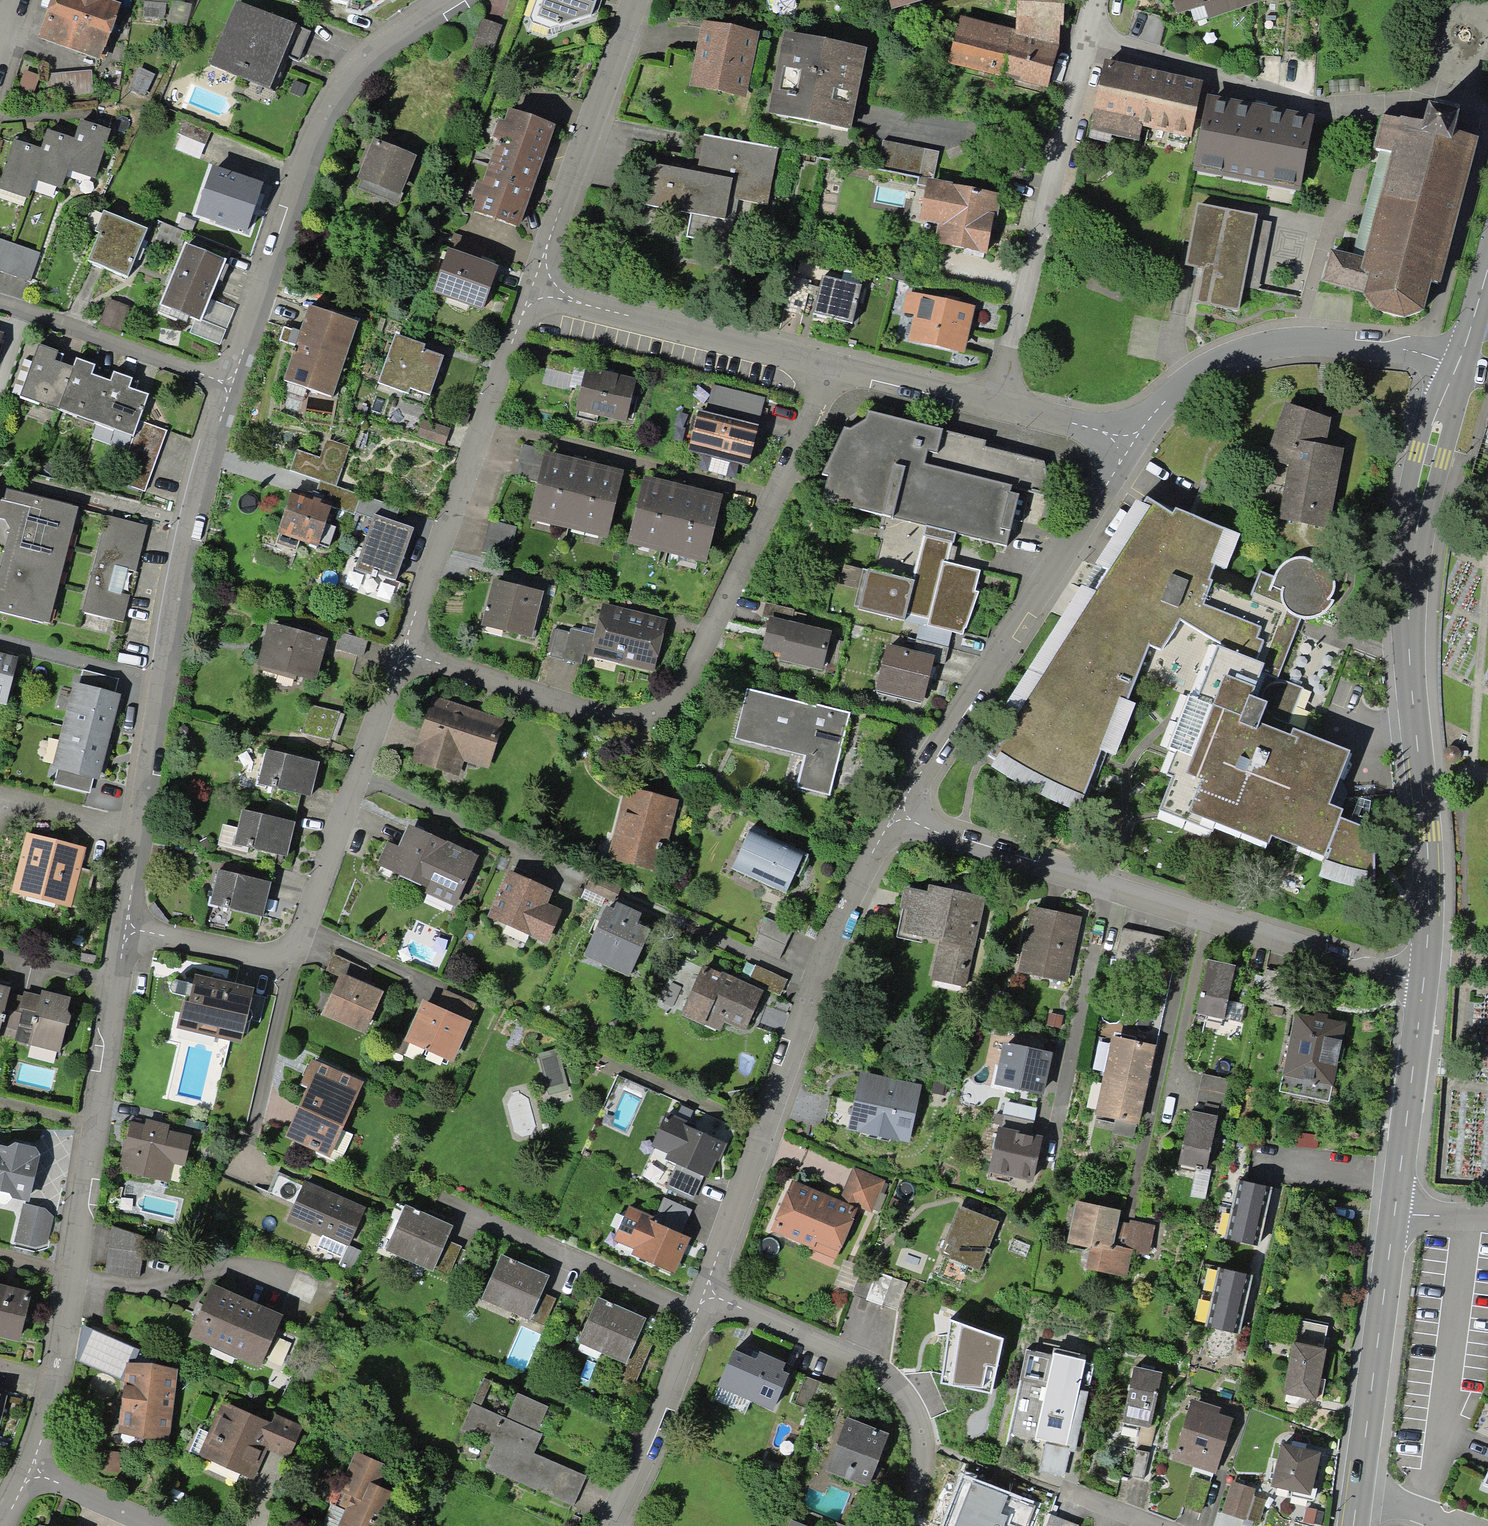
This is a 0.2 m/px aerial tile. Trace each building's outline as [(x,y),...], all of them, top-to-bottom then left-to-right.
[(97,0),(45,0),(30,39),(93,62),(114,6),(97,0)] [(328,2),(356,9),(372,0),(328,0),(328,2)] [(531,22),(554,32),(595,18),(601,0),(539,0),(531,22)] [(887,15),(936,0),(882,0),(887,15)] [(956,16),(941,66),(1044,95),(1058,51),(1062,0),(1012,0),(1010,33),(956,16)] [(1172,23),(1253,2),(1253,0),(1165,0),(1172,23)] [(301,35),(233,6),(208,67),(275,96),(301,35)] [(756,33),(695,23),(681,86),(743,103),(756,33)] [(865,52),(774,33),(761,113),(849,133),(865,52)] [(1198,84),(1107,63),(1093,124),(1136,134),(1139,120),(1187,131),(1198,84)] [(92,72),(46,77),(48,99),(94,95),(92,72)] [(41,80),(18,73),(9,105),(32,112),(41,80)] [(1310,117),(1209,98),(1197,163),(1297,182),(1310,117)] [(550,128),(501,112),(467,214),(516,230),(550,128)] [(1434,115),(1430,132),(1386,121),(1377,154),(1398,161),(1370,263),(1333,254),(1325,286),(1369,300),(1368,304),(1384,324),(1409,331),(1431,323),(1479,145),(1455,139),(1460,122),(1434,115)] [(8,144),(0,169),(0,194),(23,201),(29,182),(57,191),(63,172),(90,181),(106,133),(74,123),(68,142),(43,134),(37,153),(8,144)] [(783,151),(703,134),(696,173),(646,165),(639,213),(723,226),(727,204),(771,213),(783,151)] [(411,159),(367,142),(352,182),(395,199),(411,159)] [(255,188),(207,172),(192,214),(240,231),(255,188)] [(999,198),(921,182),(912,223),(934,227),(930,248),(983,259),(999,198)] [(1256,214),(1199,204),(1188,263),(1204,266),(1197,301),(1239,308),(1256,214)] [(144,233),(102,215),(83,262),(125,279),(144,233)] [(220,260),(179,244),(155,306),(196,322),(204,299),(220,260)] [(491,268),(439,252),(426,294),(478,310),(491,268)] [(853,332),(862,288),(816,276),(809,319),(853,332)] [(973,311),(904,295),(898,342),(962,359),(973,311)] [(234,310),(204,299),(196,322),(191,335),(220,346),(234,310)] [(129,308),(106,300),(97,326),(120,333),(129,308)] [(350,322),(303,307),(280,381),(327,395),(350,322)] [(443,354),(399,339),(381,392),(424,407),(443,354)] [(144,397),(32,357),(17,400),(129,440),(144,397)] [(631,378),(580,368),(571,412),(622,422),(631,378)] [(1329,424),(1281,407),(1263,462),(1283,466),(1274,523),(1326,530),(1337,451),(1323,448),(1329,424)] [(757,430),(694,413),(683,453),(746,470),(757,430)] [(863,416),(835,431),(815,502),(1004,546),(1016,491),(929,470),(939,435),(863,416)] [(450,430),(420,420),(414,439),(444,449),(450,430)] [(167,431),(138,422),(119,483),(145,491),(167,431)] [(342,467),(295,453),(289,472),(336,486),(342,467)] [(620,478),(539,456),(524,525),(604,545),(620,478)] [(719,501),(640,481),(624,545),(702,565),(719,501)] [(0,491),(0,525),(6,532),(0,553),(0,616),(43,626),(72,508),(0,491)] [(331,508),(287,494),(275,533),(319,547),(331,508)] [(1236,536),(1138,499),(995,728),(1002,739),(981,762),(1082,806),(1101,753),(1110,756),(1132,707),(1127,705),(1147,650),(1160,652),(1177,625),(1212,646),(1191,700),(1180,697),(1159,753),(1169,757),(1160,779),(1166,782),(1153,816),(1263,853),(1267,843),(1319,862),(1313,882),(1362,897),(1368,837),(1335,823),(1338,818),(1322,811),(1345,757),(1298,741),(1313,698),(1276,681),(1300,621),(1309,621),(1317,618),(1326,610),(1330,599),(1332,589),(1331,579),(1328,572),(1321,565),(1309,560),(1297,559),(1288,560),(1279,564),(1271,577),(1260,573),(1242,622),(1202,607),(1216,570),(1222,572),(1236,536)] [(143,525),(102,516),(79,627),(120,636),(143,525)] [(406,535),(367,520),(349,569),(388,583),(406,535)] [(909,578),(863,567),(853,611),(902,622),(904,613),(925,618),(923,628),(972,639),(988,571),(947,562),(953,538),(920,530),(909,578)] [(540,592),(488,581),(477,629),(530,640),(540,592)] [(656,621),(600,608),(588,659),(644,672),(656,621)] [(827,631),(767,617),(758,657),(817,671),(827,631)] [(323,638),(263,622),(251,667),(311,683),(323,638)] [(583,636),(566,632),(560,661),(577,665),(583,636)] [(370,641),(340,633),(335,651),(365,660),(370,641)] [(933,655),(883,643),(871,695),(921,707),(933,655)] [(0,656),(0,706),(2,707),(12,658),(0,656)] [(115,698),(67,686),(47,771),(95,782),(115,698)] [(848,714),(745,691),(734,743),(803,758),(796,792),(830,799),(848,714)] [(505,719),(428,695),(408,762),(461,778),(465,765),(489,772),(505,719)] [(335,715),(306,708),(300,735),(329,742),(335,715)] [(319,761),(259,749),(251,790),(311,802),(319,761)] [(676,801),(623,790),(609,861),(662,871),(676,801)] [(292,822),(233,811),(226,850),(284,861),(292,822)] [(474,857),(395,823),(373,873),(452,906),(474,857)] [(801,853),(747,829),(727,874),(781,897),(801,853)] [(80,850),(22,838),(12,895),(70,907),(80,850)] [(550,892),(501,871),(482,917),(543,944),(556,914),(544,908),(550,892)] [(267,883),(213,872),(205,910),(259,921),(267,883)] [(982,901),(907,888),(899,933),(937,940),(931,976),(968,983),(982,901)] [(638,918),(603,904),(582,957),(626,975),(638,945),(629,941),(638,918)] [(1081,919),(1027,909),(1016,973),(1069,983),(1081,919)] [(1232,967),(1202,961),(1191,1015),(1221,1021),(1232,967)] [(785,978),(754,966),(746,983),(778,996),(785,978)] [(760,991),(697,967),(678,1018),(741,1041),(760,991)] [(245,989),(182,976),(171,1030),(234,1043),(245,989)] [(380,996),(333,977),(316,1020),(363,1039),(380,996)] [(0,988),(0,1045),(14,1048),(21,1017),(1,1012),(7,990),(0,988)] [(71,999),(33,990),(20,1049),(58,1057),(71,999)] [(433,1010),(418,1003),(399,1043),(447,1066),(476,1007),(443,990),(433,1010)] [(1344,1022),(1290,1012),(1278,1074),(1333,1084),(1344,1022)] [(1151,1048),(1109,1039),(1092,1119),(1135,1128),(1151,1048)] [(1047,1056),(997,1046),(988,1090),(1039,1100),(1047,1056)] [(362,1086),(314,1065),(280,1140),(327,1161),(362,1086)] [(918,1087),(856,1074),(844,1130),(907,1143),(918,1087)] [(1228,1081),(1202,1075),(1195,1109),(1221,1114),(1228,1081)] [(1215,1117),(1186,1112),(1176,1167),(1204,1172),(1215,1117)] [(721,1140),(664,1117),(651,1148),(666,1154),(662,1164),(705,1181),(721,1140)] [(190,1133),(129,1120),(117,1174),(178,1187),(190,1133)] [(1038,1140),(994,1130),(984,1173),(1028,1183),(1038,1140)] [(0,1146),(0,1196),(24,1201),(34,1153),(0,1146)] [(886,1182),(850,1168),(838,1199),(874,1212),(886,1182)] [(699,1182),(673,1170),(664,1189),(690,1201),(699,1182)] [(857,1209),(787,1181),(767,1231),(837,1259),(857,1209)] [(363,1207),(302,1182),(287,1221),(348,1245),(363,1207)] [(1261,1190),(1237,1183),(1222,1242),(1246,1248),(1261,1190)] [(691,1211),(661,1198),(652,1219),(682,1231),(691,1211)] [(1121,1212),(1072,1202),(1064,1245),(1087,1250),(1083,1272),(1124,1280),(1129,1254),(1146,1257),(1152,1229),(1119,1222),(1121,1212)] [(56,1214),(22,1207),(15,1242),(48,1249),(56,1214)] [(996,1222),(954,1207),(936,1257),(978,1272),(996,1222)] [(447,1228),(399,1208),(380,1253),(428,1273),(447,1228)] [(689,1238),(626,1208),(608,1245),(671,1275),(689,1238)] [(145,1235),(110,1229),(103,1274),(138,1279),(145,1235)] [(545,1274),(495,1255),(477,1302),(527,1322),(545,1274)] [(1243,1277),(1218,1271),(1204,1331),(1229,1336),(1243,1277)] [(278,1316),(208,1286),(185,1340),(255,1369),(278,1316)] [(0,1288),(0,1339),(14,1342),(24,1293),(0,1288)] [(642,1321),(592,1299),(573,1343),(624,1365),(642,1321)] [(1000,1343),(956,1325),(937,1375),(981,1392),(1000,1343)] [(1321,1351),(1287,1345),(1278,1395),(1312,1401),(1321,1351)] [(771,1365),(729,1348),(712,1391),(753,1408),(771,1365)] [(1050,1358),(1026,1353),(1021,1381),(1047,1387),(1038,1434),(1074,1441),(1084,1392),(1079,1391),(1085,1357),(1052,1350),(1050,1358)] [(176,1372),(121,1367),(114,1443),(169,1448),(176,1372)] [(1160,1375),(1129,1369),(1118,1424),(1150,1430),(1160,1375)] [(827,1384),(805,1378),(796,1406),(818,1413),(827,1384)] [(553,1408),(482,1379),(460,1432),(493,1445),(482,1472),(574,1509),(587,1476),(534,1455),(553,1408)] [(1231,1412),(1185,1400),(1169,1462),(1215,1473),(1231,1412)] [(269,1426),(216,1404),(193,1461),(255,1486),(270,1450),(290,1458),(302,1429),(272,1417),(269,1426)] [(886,1436),(843,1420),(823,1474),(866,1490),(886,1436)] [(1315,1451),(1275,1444),(1266,1493),(1306,1501),(1315,1451)] [(120,1454),(96,1452),(94,1472),(118,1474),(120,1454)] [(351,1454),(334,1494),(348,1500),(337,1525),(384,1525),(396,1497),(375,1489),(384,1467),(351,1454)] [(956,1478),(940,1525),(1031,1525),(1038,1505),(956,1478)] [(1252,1492),(1228,1484),(1219,1514),(1243,1521),(1252,1492)] [(1046,1518),(1043,1525),(1070,1525),(1046,1518)]
